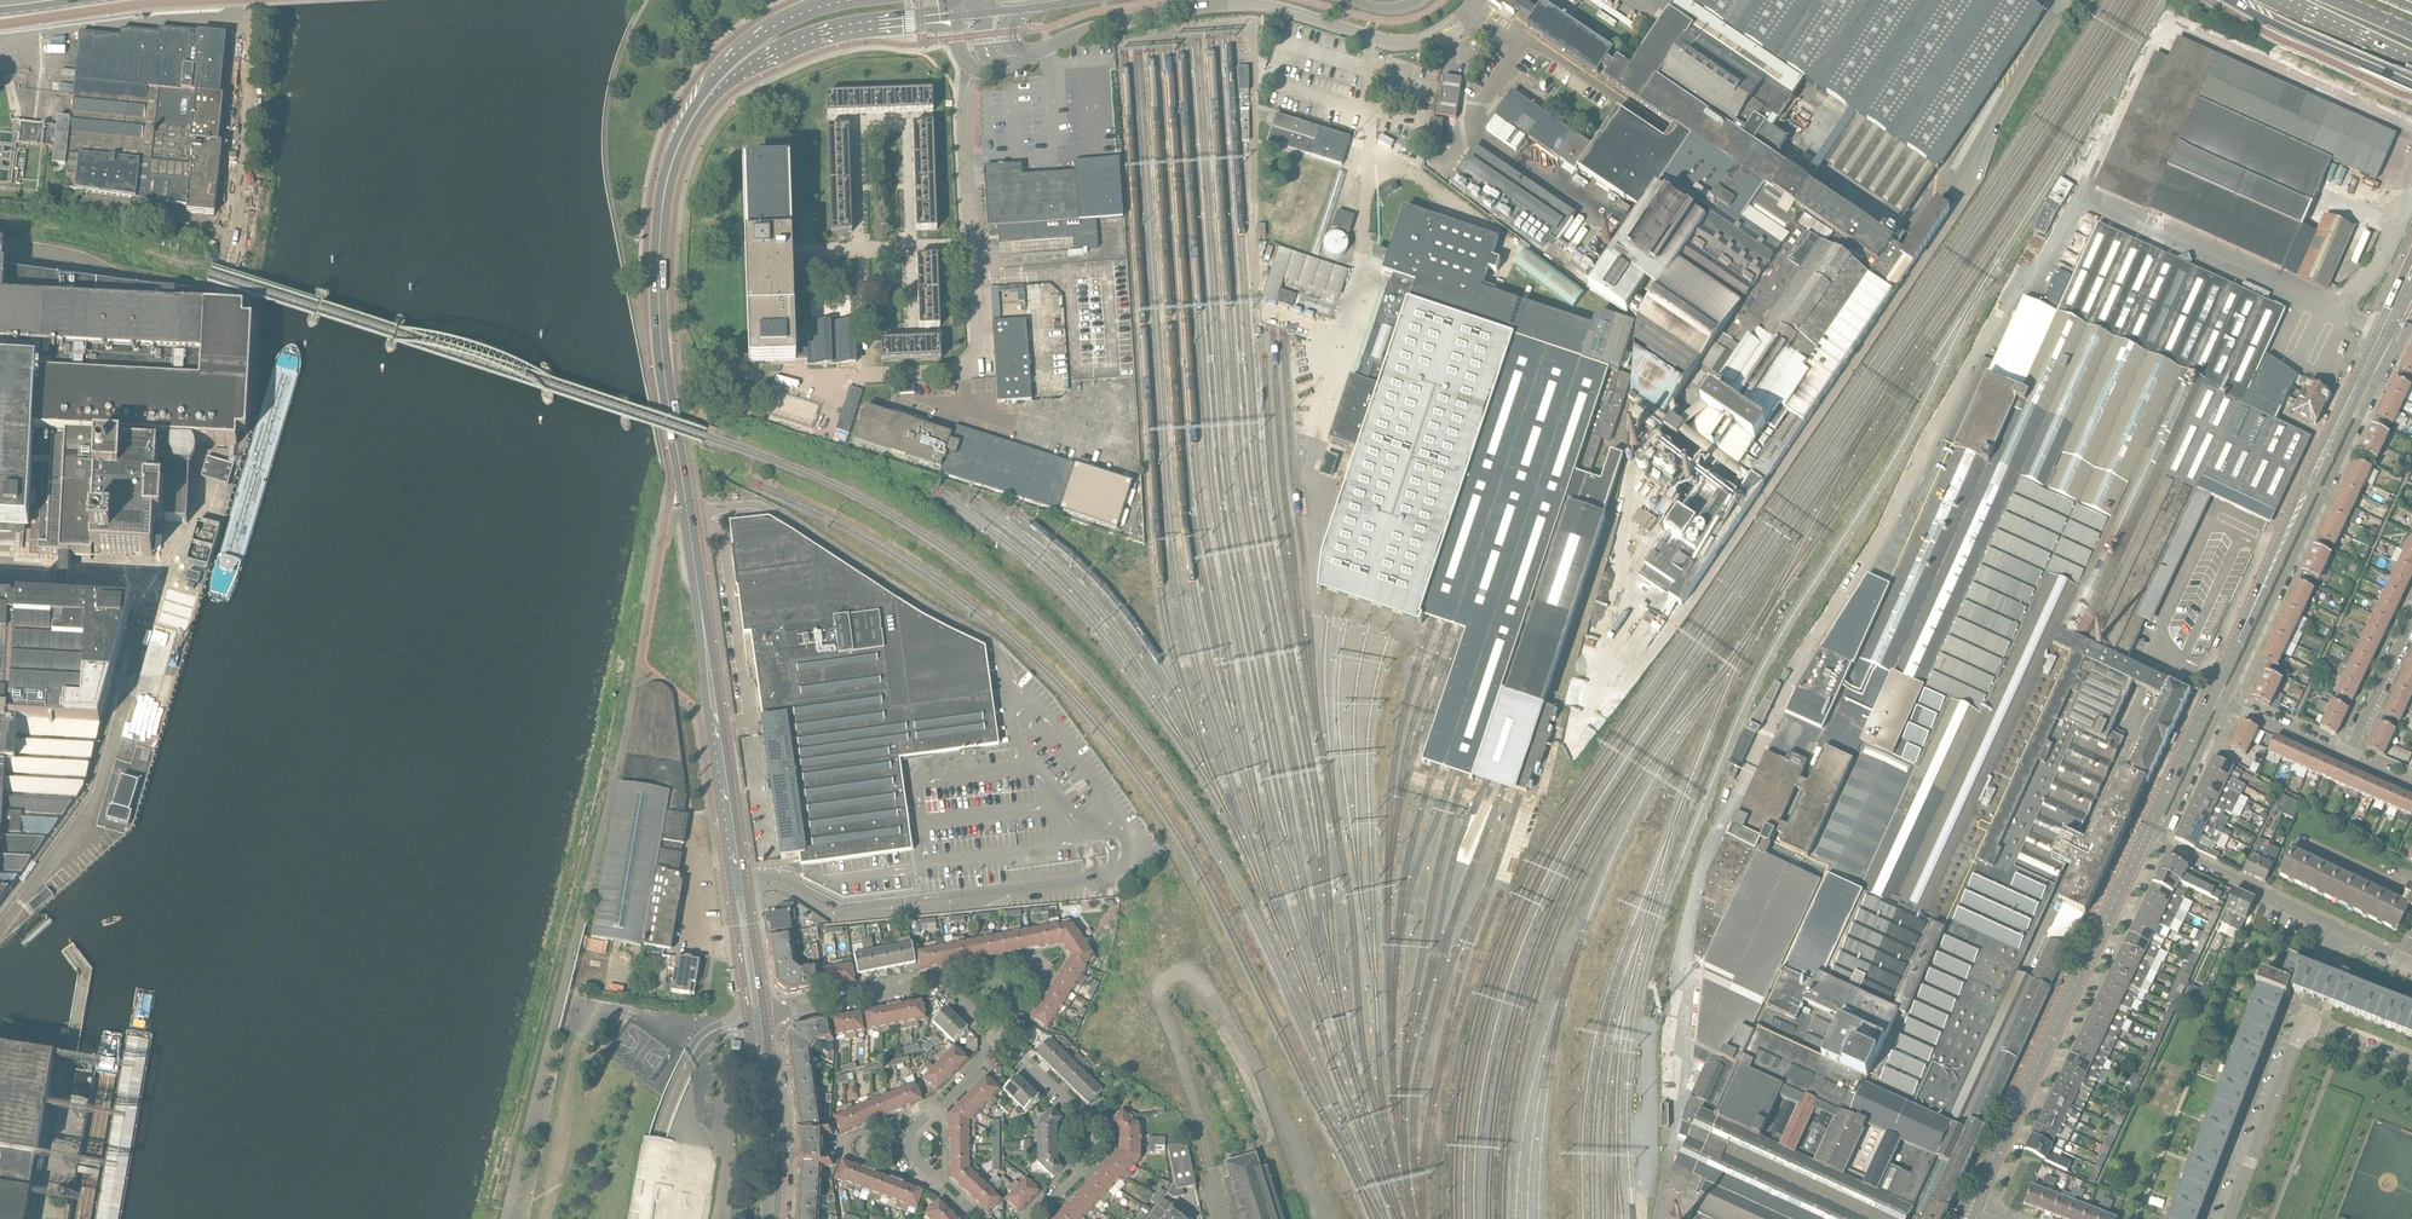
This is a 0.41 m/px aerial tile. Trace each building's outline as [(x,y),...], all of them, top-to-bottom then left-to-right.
[(1885,229),(1882,234),(1810,185),(1825,164),(1905,218),(1937,171),(1938,172),(2043,17),(2042,17),(2045,13),(2043,12),(2025,0),(1685,0),(1851,112),(1808,175),(1779,155),(1788,140),(1774,130),(1779,122),(1783,124),(1789,115),(1791,117),(1799,105),(1794,101),(1796,98),(1769,80),(1768,81),(1694,31),(1695,30),(1670,14),(1632,70),(1619,61),(1616,65),(1609,60),(1615,52),(1567,20),(1568,18),(1566,17),(1565,18),(1543,3),(1537,12),(1523,3),(1525,0),(1491,0),(1490,1),(1491,4),(1502,11),(1504,9),(1515,16),(1519,10),(1533,19),(1527,27),(1599,76),(1600,73),(1607,78),(1606,80),(1675,128),(1693,140),(1643,212),(1590,290),(1629,316),(1648,287),(1661,295),(1640,325),(1633,402),(1634,402),(1632,413),(1629,429),(1628,440),(1642,441),(1642,431),(1645,422),(1648,419),(1668,432),(1666,434),(1679,444),(1681,441),(1739,480),(1731,492),(1708,476),(1707,476),(1657,442),(1643,463),(1693,496),(1646,567),(1639,577),(1670,597),(1670,598),(1683,606),(1812,416),(1914,266),(1951,210),(1938,201),(1904,251),(1893,244),(1894,242),(1884,235),(1888,231),(1885,229)] [(1637,26),(1598,0),(1587,0),(1633,31),(1637,26)] [(1262,39),(1270,39),(1270,28),(1262,27),(1262,39)] [(22,123),(19,144),(55,148),(53,165),(67,166),(64,189),(132,199),(188,207),(187,212),(215,216),(222,145),(219,144),(220,131),(224,97),(220,97),(227,37),(159,30),(159,35),(121,31),(121,38),(81,34),(71,120),(58,118),(57,127),(22,123)] [(2314,204),(2313,204),(2332,161),(2377,181),(2397,136),(2165,33),(2095,187),(2149,212),(2194,232),(2282,271),(2303,227),(2314,204)] [(1248,92),(1248,68),(1237,69),(1239,92),(1241,92),(1241,99),(1249,99),(1248,92)] [(1456,118),(1461,79),(1444,76),(1438,115),(1456,118)] [(932,92),(827,95),(827,116),(904,113),(933,112),(932,92)] [(1579,169),(1643,212),(1693,140),(1675,128),(1666,140),(1618,110),(1593,147),(1513,92),(1497,116),(1578,171),(1579,169)] [(1310,156),(1341,166),(1350,138),(1276,115),(1272,128),(1268,142),(1281,146),(1281,144),(1288,146),(1288,148),(1311,155),(1310,156)] [(1507,144),(1516,130),(1497,117),(1487,130),(1507,144)] [(1442,141),(1444,121),(1432,120),(1429,139),(1442,141)] [(933,124),(913,125),(916,231),(937,230),(933,124)] [(849,127),(828,128),(831,233),(852,233),(849,127)] [(1555,247),(1577,215),(1477,145),(1455,176),(1555,247)] [(995,183),(985,184),(988,228),(999,228),(999,238),(999,242),(1041,239),(1063,238),(1064,238),(1073,237),(1074,250),(1098,249),(1096,221),(1122,219),(1119,158),(1073,161),(1074,174),(1064,174),(1022,177),(995,179),(995,183)] [(786,166),(745,168),(752,362),(796,361),(796,360),(807,359),(807,365),(857,363),(855,324),(806,326),(806,331),(792,332),(786,166)] [(2048,200),(2061,208),(2073,187),(2061,180),(2048,200)] [(2034,230),(2045,235),(2055,214),(2048,211),(2049,207),(2046,206),(2034,230)] [(1439,219),(1416,212),(1415,211),(1412,211),(1411,210),(1405,208),(1390,254),(1376,249),(1373,257),(1387,262),(1384,272),(1394,276),(1391,284),(1390,284),(1358,379),(1352,377),(1329,443),(1359,453),(1314,587),(1420,623),(1423,616),(1467,631),(1423,762),(1514,793),(1515,789),(1527,793),(1537,765),(1541,766),(1550,738),(1546,736),(1555,710),(1543,706),(1606,518),(1603,518),(1624,456),(1612,452),(1602,482),(1589,477),(1601,439),(1610,442),(1631,378),(1620,374),(1635,327),(1599,315),(1595,326),(1593,326),(1496,294),(1498,290),(1483,285),(1488,270),(1497,273),(1501,262),(1493,259),(1499,240),(1471,230),(1439,219)] [(1331,228),(1348,233),(1353,216),(1336,211),(1331,228)] [(2298,278),(2327,291),(2354,228),(2326,215),(2298,278)] [(2050,989),(2049,988),(2068,948),(2069,949),(2128,826),(2132,818),(2130,817),(2147,782),(2148,782),(2168,742),(2173,744),(2176,736),(2171,734),(2191,694),(2126,662),(2145,622),(2136,618),(2203,478),(2276,513),(2312,438),(2276,421),(2243,405),(2248,393),(2286,311),(2098,225),(2057,314),(2025,299),(1976,405),(1969,401),(1949,445),(1944,443),(1910,512),(1862,588),(1821,651),(1796,693),(1797,694),(1771,749),(1767,756),(1739,818),(1728,841),(1708,881),(1709,881),(1703,902),(1698,923),(1694,957),(1705,962),(1696,1047),(1695,1061),(1707,1066),(1695,1093),(1692,1099),(1686,1110),(1683,1123),(1696,1126),(1689,1141),(1690,1141),(1668,1188),(1684,1194),(1673,1218),(1942,1218),(2050,989)] [(999,228),(988,228),(989,238),(999,238),(999,228)] [(1353,249),(1337,232),(1322,246),(1337,263),(1353,249)] [(1339,297),(1348,270),(1278,247),(1261,296),(1291,306),(1295,295),(1280,290),(1284,279),(1339,297)] [(1584,293),(1526,249),(1514,264),(1572,308),(1584,293)] [(245,437),(253,326),(243,325),(244,314),(192,310),(193,297),(5,271),(6,251),(0,250),(0,525),(28,526),(31,456),(52,457),(51,469),(43,468),(39,555),(61,556),(71,556),(92,558),(93,554),(152,557),(154,522),(187,524),(189,444),(234,448),(235,436),(245,437)] [(937,256),(917,257),(919,328),(940,327),(937,256)] [(2058,268),(2044,307),(2050,309),(2051,306),(2059,309),(2072,273),(2058,268)] [(993,320),(1001,320),(1000,287),(992,287),(993,320)] [(997,403),(1024,401),(1032,400),(1026,321),(1025,321),(992,323),(996,378),(997,403)] [(887,341),(881,341),(882,362),(941,360),(940,339),(926,340),(887,341)] [(2276,421),(2282,410),(2298,376),(2267,355),(2250,393),(2248,393),(2243,405),(2276,421)] [(2411,377),(2411,361),(2406,358),(2400,371),(2411,377)] [(2406,401),(2411,389),(2411,388),(2395,380),(2389,392),(2406,401)] [(2303,393),(2298,405),(2293,416),(2312,426),(2316,425),(2320,417),(2326,405),(2331,395),(2330,393),(2308,382),(2303,393)] [(832,444),(845,448),(863,391),(850,387),(832,444)] [(2383,405),(2400,414),(2406,401),(2389,392),(2383,405)] [(866,407),(855,442),(940,469),(941,469),(941,468),(942,469),(940,473),(1117,530),(1132,483),(956,426),(953,435),(866,407)] [(2366,440),(2384,448),(2390,435),(2373,427),(2366,440)] [(2360,453),(2377,462),(2384,448),(2366,440),(2360,453)] [(1332,477),(1334,469),(1338,458),(1327,455),(1321,473),(1332,477)] [(202,478),(228,486),(234,466),(208,458),(202,478)] [(2367,483),(2373,470),(2356,462),(2350,475),(2367,483)] [(2367,483),(2350,475),(2343,488),(2361,496),(2367,483)] [(2343,488),(2337,501),(2354,509),(2361,496),(2343,488)] [(2337,501),(2333,509),(2331,514),(2348,522),(2354,509),(2337,501)] [(1649,533),(1657,521),(1640,509),(1632,521),(1649,533)] [(2331,514),(2329,518),(2325,525),(2342,534),(2348,522),(2331,514)] [(762,520),(729,524),(743,635),(752,634),(765,722),(762,722),(780,848),(782,859),(801,856),(802,865),(911,851),(909,837),(913,836),(909,810),(905,810),(899,760),(968,748),(997,745),(984,653),(921,621),(762,520)] [(187,562),(209,569),(221,528),(199,522),(187,562)] [(2325,525),(2321,535),(2319,539),(2336,547),(2342,534),(2325,525)] [(2405,536),(2399,549),(2404,551),(2411,555),(2411,540),(2405,536)] [(2309,560),(2326,568),(2332,556),(2315,548),(2309,560)] [(2404,551),(2398,564),(2411,571),(2411,555),(2404,551)] [(71,556),(61,556),(58,605),(69,606),(71,556)] [(2302,574),(2320,582),(2326,568),(2309,560),(2302,574)] [(2411,579),(2411,571),(2398,564),(2392,577),(2409,585),(2411,579)] [(2403,598),(2405,593),(2409,585),(2392,577),(2386,589),(2403,598)] [(2309,603),(2315,591),(2298,582),(2292,595),(2309,603)] [(2397,611),(2400,604),(2403,598),(2386,589),(2380,603),(2397,611)] [(2309,603),(2292,595),(2286,608),(2303,616),(2309,603)] [(83,790),(131,610),(69,606),(58,605),(0,601),(0,904),(83,790)] [(2390,625),(2393,619),(2397,611),(2380,603),(2373,616),(2390,625)] [(1665,623),(1668,618),(1660,613),(1651,607),(1642,620),(1651,626),(1650,628),(1659,634),(1665,623)] [(2286,608),(2284,613),(2279,622),(2296,630),(2303,616),(2286,608)] [(2384,637),(2388,630),(2390,625),(2373,616),(2367,628),(2384,637)] [(2279,622),(2275,630),(2273,633),(2291,642),(2296,630),(2279,622)] [(2378,650),(2381,644),(2384,637),(2367,628),(2361,643),(2378,650)] [(2273,633),(2267,647),(2284,655),(2291,642),(2273,633)] [(2371,663),(2375,655),(2378,650),(2361,643),(2355,655),(2371,663)] [(2267,647),(2263,655),(2261,660),(2278,668),(2284,655),(2267,647)] [(2365,676),(2368,670),(2371,663),(2355,655),(2349,668),(2365,676)] [(2411,681),(2411,665),(2409,663),(2402,676),(2411,681)] [(2365,682),(2363,681),(2365,676),(2349,668),(2342,681),(2362,690),(2365,682)] [(2260,686),(2276,694),(2283,681),(2266,673),(2260,686)] [(2411,696),(2411,681),(2402,676),(2396,689),(2411,696)] [(2353,702),(2356,696),(2358,697),(2359,697),(2362,690),(2342,681),(2336,694),(2340,695),(2338,699),(2351,705),(2353,702)] [(1734,780),(1755,735),(1759,733),(1761,729),(1781,686),(1776,683),(1744,734),(1728,767),(1726,776),(1734,780)] [(2253,700),(2270,708),(2276,694),(2260,686),(2253,700)] [(2407,710),(2411,700),(2411,696),(2396,689),(2390,702),(2407,710)] [(645,700),(645,701),(635,758),(627,757),(622,785),(619,785),(618,785),(592,938),(662,949),(673,881),(678,881),(680,881),(680,879),(681,877),(680,876),(679,875),(678,875),(677,875),(688,817),(687,817),(687,815),(683,814),(685,799),(681,795),(683,783),(679,780),(681,768),(677,765),(679,753),(675,750),(677,738),(673,735),(675,723),(671,720),(673,708),(669,705),(669,704),(669,703),(669,701),(669,700),(668,699),(668,698),(667,697),(667,696),(666,695),(665,694),(664,693),(663,693),(662,692),(660,691),(659,691),(657,691),(655,691),(654,691),(653,691),(652,692),(650,692),(649,694),(648,694),(647,695),(647,696),(646,698),(645,699),(645,700)] [(2342,724),(2346,716),(2349,710),(2351,705),(2338,699),(2336,704),(2333,702),(2326,716),(2342,724)] [(2384,715),(2401,723),(2407,710),(2390,702),(2384,715)] [(2336,736),(2339,730),(2342,724),(2326,716),(2320,728),(2336,736)] [(2374,737),(2390,744),(2398,727),(2382,719),(2380,724),(2374,737)] [(2236,735),(2252,743),(2259,729),(2242,722),(2236,735)] [(2236,735),(2230,748),(2246,755),(2252,743),(2236,735)] [(2268,754),(2282,760),(2289,743),(2276,737),(2268,754)] [(2368,749),(2384,757),(2390,744),(2374,737),(2368,749)] [(2282,760),(2294,766),(2301,749),(2289,743),(2282,760)] [(2294,766),(2307,772),(2314,754),(2301,749),(2294,766)] [(2307,772),(2320,777),(2328,760),(2314,754),(2307,772)] [(2209,769),(2245,787),(2252,791),(2254,787),(2244,781),(2247,774),(2214,758),(2209,769)] [(2320,777),(2334,784),(2342,766),(2328,760),(2320,777)] [(2334,784),(2346,789),(2354,772),(2342,766),(2334,784)] [(2244,791),(2245,787),(2209,769),(2204,779),(2234,793),(2246,799),(2249,793),(2244,791)] [(2346,789),(2359,795),(2367,777),(2354,772),(2346,789)] [(132,813),(130,813),(139,782),(121,777),(112,807),(110,807),(106,820),(129,826),(132,813)] [(2359,795),(2371,800),(2379,783),(2367,777),(2359,795)] [(2200,788),(2220,798),(2236,806),(2239,800),(2232,797),(2234,793),(2204,779),(2200,788)] [(2371,800),(2385,806),(2393,789),(2379,783),(2371,800)] [(2195,798),(2216,808),(2232,815),(2235,809),(2219,802),(2220,798),(2200,788),(2195,798)] [(2385,806),(2398,812),(2406,795),(2393,789),(2385,806)] [(2276,806),(2286,810),(2291,800),(2281,795),(2276,806)] [(2411,818),(2411,817),(2411,797),(2406,795),(2398,812),(2411,818)] [(2190,808),(2211,818),(2227,825),(2230,819),(2214,812),(2216,808),(2195,798),(2190,808)] [(2286,810),(2284,815),(2294,820),(2298,811),(2301,804),(2291,800),(2286,810)] [(2186,818),(2221,835),(2227,837),(2230,832),(2209,822),(2211,818),(2190,808),(2186,818)] [(2181,827),(2207,840),(2217,845),(2217,846),(2227,850),(2230,844),(2219,839),(2221,835),(2186,818),(2181,827)] [(2217,860),(2220,854),(2209,848),(2204,846),(2207,840),(2181,827),(2175,840),(2217,860)] [(2243,873),(2254,878),(2263,858),(2268,848),(2264,846),(2264,844),(2258,841),(2243,873)] [(2254,878),(2265,883),(2274,863),(2274,864),(2279,852),(2271,848),(2270,849),(2268,848),(2263,858),(2254,878)] [(2279,877),(2294,884),(2308,855),(2293,848),(2279,877)] [(2308,855),(2294,884),(2309,891),(2322,862),(2308,855)] [(2218,901),(2221,895),(2184,876),(2188,868),(2167,857),(2159,872),(2180,884),(2190,888),(2218,901)] [(2322,862),(2309,891),(2323,898),(2337,869),(2322,862)] [(2337,869),(2323,898),(2338,905),(2352,875),(2337,869)] [(2154,884),(2185,899),(2187,894),(2177,890),(2180,884),(2159,872),(2154,884)] [(2353,911),(2367,883),(2352,875),(2338,905),(2353,911)] [(2367,883),(2353,911),(2368,919),(2382,889),(2367,883)] [(2180,908),(2185,899),(2154,884),(2149,894),(2180,908)] [(37,912),(55,896),(49,888),(30,904),(37,912)] [(2220,922),(2230,927),(2246,894),(2235,889),(2220,922)] [(2396,897),(2382,889),(2368,919),(2383,925),(2396,897)] [(2408,902),(2396,897),(2383,925),(2397,933),(2409,907),(2411,908),(2411,893),(2408,902)] [(2175,919),(2180,908),(2149,894),(2144,904),(2175,919)] [(2230,927),(2240,932),(2256,899),(2246,894),(2230,927)] [(771,934),(792,930),(790,921),(796,920),(794,903),(781,905),(782,913),(768,915),(771,934)] [(2170,929),(2175,919),(2144,904),(2139,914),(2170,929)] [(2213,913),(2219,916),(2222,909),(2216,906),(2213,913)] [(2209,922),(2215,925),(2219,916),(2213,913),(2209,922)] [(2170,930),(2170,929),(2139,914),(2134,924),(2166,939),(2168,934),(2167,934),(2169,930),(2170,930)] [(1066,951),(1084,939),(1079,932),(1071,920),(1069,920),(1057,922),(1057,925),(1062,944),(1066,951)] [(1047,947),(1062,944),(1057,925),(1050,926),(1048,921),(1042,922),(1047,947)] [(1033,949),(1047,947),(1042,922),(1036,923),(1037,928),(1029,930),(1033,949)] [(2204,933),(2210,936),(2215,925),(2209,922),(2204,933)] [(2161,949),(2166,939),(2134,924),(2130,934),(2161,949)] [(1019,952),(1033,949),(1029,930),(1021,931),(1020,926),(1014,928),(1019,952)] [(1006,955),(1019,952),(1014,928),(1008,929),(1009,934),(1003,935),(1006,955)] [(2199,943),(2205,946),(2210,936),(2204,933),(2198,930),(2193,941),(2199,943)] [(991,957),(1006,955),(1003,935),(993,937),(992,932),(986,933),(991,957)] [(977,960),(991,957),(986,933),(980,934),(981,939),(974,941),(977,960)] [(2156,959),(2161,949),(2130,934),(2125,944),(2156,959)] [(770,953),(794,949),(792,935),(768,938),(769,940),(767,941),(768,945),(769,946),(770,953)] [(963,963),(977,960),(974,941),(965,942),(965,937),(959,938),(963,963)] [(949,965),(963,963),(959,938),(953,939),(954,944),(945,946),(949,965)] [(935,968),(949,965),(945,946),(944,939),(936,941),(931,944),(935,968)] [(1071,958),(1088,968),(1090,970),(1096,959),(1094,956),(1095,955),(1084,939),(1066,951),(1071,958)] [(2195,953),(2201,956),(2205,946),(2199,943),(2195,953)] [(811,946),(804,954),(810,959),(813,957),(813,961),(819,960),(817,944),(811,946)] [(912,944),(903,945),(898,946),(901,966),(915,964),(912,944)] [(921,971),(935,968),(931,944),(925,945),(925,950),(917,951),(921,971)] [(2151,970),(2156,959),(2125,944),(2120,955),(2151,970)] [(873,972),(887,969),(883,949),(874,951),(873,945),(868,946),(869,952),(873,972)] [(858,974),(873,972),(869,952),(868,946),(863,947),(864,953),(854,955),(858,974)] [(901,966),(898,946),(892,947),(883,949),(887,969),(901,966)] [(773,968),(796,965),(794,949),(770,953),(772,961),(770,962),(771,966),(772,966),(773,968)] [(2188,962),(2196,966),(2201,956),(2195,953),(2190,951),(2185,961),(2188,962)] [(2146,980),(2151,970),(2120,955),(2115,965),(2146,980)] [(1063,971),(1084,984),(1087,978),(1083,976),(1088,968),(1071,958),(1063,971)] [(700,962),(677,959),(671,993),(694,996),(700,962)] [(2334,977),(2323,973),(2291,960),(2283,981),(2282,985),(2290,988),(2313,998),(2324,1001),(2334,977)] [(836,962),(841,986),(856,983),(852,964),(844,966),(843,961),(836,962)] [(826,989),(841,986),(836,962),(830,963),(831,968),(823,969),(826,989)] [(2180,970),(2191,975),(2196,966),(2188,962),(2187,965),(2183,963),(2180,970)] [(780,988),(783,989),(799,967),(796,965),(773,968),(773,971),(772,972),(772,976),(774,977),(775,986),(776,988),(779,988),(780,988)] [(2142,990),(2146,980),(2115,965),(2110,975),(2142,990)] [(802,969),(806,992),(807,992),(809,993),(812,992),(813,991),(821,989),(816,966),(802,969)] [(803,992),(806,992),(802,969),(799,967),(783,989),(785,991),(785,993),(786,995),(788,995),(797,993),(799,995),(802,994),(803,992)] [(2176,982),(2186,987),(2191,975),(2180,970),(2175,981),(2176,982)] [(1081,989),(1084,984),(1063,971),(1055,983),(1072,993),(1077,986),(1081,989)] [(2324,1001),(2365,1017),(2375,993),(2347,982),(2350,974),(2344,972),(2341,980),(2334,977),(2324,1001)] [(2282,985),(2283,981),(2263,973),(2258,985),(2260,986),(2284,995),(2287,996),(2290,988),(2282,985)] [(2137,1000),(2142,990),(2110,975),(2105,985),(2137,1000)] [(1091,988),(1096,990),(1099,983),(1094,981),(1091,988)] [(2171,992),(2182,996),(2186,987),(2176,982),(2171,992)] [(1047,996),(1068,1009),(1072,1003),(1068,1001),(1072,993),(1055,983),(1047,996)] [(2132,1010),(2137,1000),(2105,985),(2100,995),(2129,1010),(2129,1009),(2132,1010)] [(2185,997),(2196,1002),(2201,991),(2201,990),(2191,985),(2185,997)] [(2284,995),(2260,986),(2252,1006),(2276,1016),(2284,995)] [(1087,995),(1093,998),(1096,990),(1091,988),(1087,995)] [(2196,1002),(2205,1006),(2210,995),(2201,991),(2196,1002)] [(2171,1004),(2177,1006),(2182,996),(2171,992),(2170,995),(2174,997),(2171,1004)] [(2411,1036),(2411,1008),(2375,993),(2365,1017),(2411,1036)] [(2127,1014),(2129,1010),(2100,995),(2096,1005),(2127,1020),(2129,1015),(2127,1014)] [(1040,1007),(1061,1021),(1064,1016),(1068,1009),(1047,996),(1040,1007)] [(2052,1009),(2057,999),(2050,996),(2045,1005),(2052,1009)] [(908,1004),(912,1028),(918,1027),(918,1022),(926,1021),(922,1001),(908,1004)] [(907,1029),(912,1028),(908,1004),(894,1006),(897,1026),(906,1025),(907,1029)] [(2167,1013),(2173,1016),(2177,1006),(2171,1004),(2167,1013)] [(2122,1030),(2127,1020),(2096,1005),(2091,1015),(2122,1030)] [(889,1028),(897,1026),(894,1006),(879,1009),(884,1034),(890,1033),(889,1028)] [(2269,1035),(2276,1016),(2252,1006),(2245,1025),(2269,1035)] [(1057,1026),(1061,1021),(1040,1007),(1032,1020),(1049,1030),(1053,1023),(1057,1026)] [(932,1023),(943,1033),(957,1019),(946,1008),(932,1023)] [(1078,1015),(1083,1018),(1087,1010),(1082,1008),(1078,1015)] [(878,1035),(884,1034),(879,1009),(865,1012),(868,1032),(877,1030),(878,1035)] [(846,1015),(851,1040),(857,1039),(856,1034),(865,1033),(861,1012),(846,1015)] [(2162,1024),(2168,1026),(2173,1016),(2167,1013),(2162,1024)] [(845,1041),(851,1040),(846,1015),(832,1018),(836,1038),(844,1036),(845,1041)] [(2086,1025),(2111,1038),(2117,1041),(2120,1035),(2114,1032),(2116,1028),(2122,1031),(2122,1030),(2091,1015),(2086,1025)] [(957,1019),(943,1033),(954,1044),(968,1029),(957,1019)] [(1073,1026),(1078,1028),(1082,1021),(1076,1019),(1073,1026)] [(814,1023),(818,1046),(833,1043),(829,1020),(821,1022),(820,1020),(816,1021),(815,1023),(814,1023)] [(815,1051),(818,1046),(814,1023),(811,1024),(810,1022),(806,1023),(805,1025),(796,1027),(794,1028),(793,1030),(794,1032),(793,1035),(815,1051)] [(2157,1034),(2163,1037),(2168,1026),(2162,1024),(2157,1034)] [(2081,1035),(2113,1050),(2114,1045),(2109,1043),(2111,1038),(2086,1025),(2081,1035)] [(2245,1025),(2237,1045),(2261,1054),(2269,1035),(2245,1025)] [(1070,1033),(1075,1035),(1078,1028),(1073,1026),(1070,1033)] [(2153,1044),(2158,1047),(2163,1037),(2157,1034),(2153,1044)] [(812,1054),(815,1051),(793,1035),(791,1037),(789,1036),(786,1038),(786,1039),(788,1050),(786,1051),(787,1055),(788,1055),(789,1058),(812,1055),(812,1054)] [(934,1043),(938,1038),(935,1035),(930,1039),(934,1043)] [(2112,1051),(2113,1050),(2081,1035),(2076,1045),(2108,1060),(2112,1051)] [(938,1038),(934,1043),(936,1045),(937,1047),(942,1042),(938,1038)] [(1064,1047),(1069,1042),(1066,1038),(1061,1043),(1064,1047)] [(926,1043),(932,1049),(936,1045),(934,1043),(930,1039),(926,1043)] [(966,1040),(966,1045),(966,1050),(977,1050),(978,1050),(977,1040),(966,1040)] [(1036,1054),(1046,1065),(1061,1050),(1050,1040),(1036,1054)] [(1069,1042),(1064,1047),(1068,1051),(1073,1046),(1069,1042)] [(928,1053),(932,1049),(926,1043),(923,1047),(928,1053)] [(2148,1054),(2154,1057),(2158,1047),(2153,1044),(2148,1054)] [(2103,1070),(2108,1060),(2076,1045),(2071,1055),(2103,1070)] [(2237,1045),(2230,1064),(2254,1074),(2261,1054),(2237,1045)] [(940,1053),(958,1071),(968,1060),(953,1047),(948,1053),(944,1049),(940,1053)] [(1056,1074),(1071,1060),(1064,1054),(1061,1050),(1046,1065),(1056,1074)] [(28,1201),(35,1161),(36,1161),(54,1060),(0,1051),(0,1218),(25,1218),(28,1201)] [(948,1081),(958,1071),(940,1053),(936,1058),(939,1061),(933,1067),(948,1081)] [(2143,1064),(2149,1067),(2154,1057),(2148,1054),(2143,1064)] [(791,1073),(814,1069),(812,1055),(789,1058),(789,1060),(788,1061),(788,1065),(790,1065),(791,1073)] [(2071,1055),(2066,1066),(2092,1079),(2098,1082),(2103,1070),(2071,1055)] [(1086,1066),(1091,1061),(1087,1057),(1082,1062),(1086,1066)] [(1056,1074),(1067,1085),(1082,1070),(1071,1060),(1056,1074)] [(1091,1061),(1086,1066),(1090,1069),(1094,1064),(1091,1061)] [(948,1081),(933,1067),(930,1064),(925,1068),(929,1072),(922,1079),(931,1088),(928,1091),(934,1096),(948,1081)] [(2143,1064),(2138,1075),(2144,1078),(2149,1067),(2143,1064)] [(2230,1064),(2222,1084),(2246,1094),(2254,1074),(2230,1064)] [(2092,1079),(2066,1066),(2062,1076),(2093,1091),(2095,1086),(2090,1084),(2092,1079)] [(793,1089),(817,1086),(814,1069),(791,1073),(792,1080),(791,1081),(791,1085),(793,1086),(793,1089)] [(1067,1085),(1077,1094),(1092,1080),(1082,1070),(1067,1085)] [(2144,1078),(2138,1075),(2137,1074),(2134,1073),(2134,1074),(2129,1083),(2139,1088),(2144,1078)] [(1109,1076),(1103,1082),(1107,1086),(1113,1080),(1109,1076)] [(2088,1102),(2093,1091),(2062,1076),(2057,1086),(2086,1101),(2088,1102)] [(975,1089),(993,1106),(998,1101),(995,1098),(1001,1092),(986,1077),(975,1089)] [(1003,1091),(1013,1101),(1027,1087),(1017,1077),(1003,1091)] [(1092,1080),(1077,1094),(1089,1105),(1103,1091),(1092,1080)] [(899,1084),(909,1107),(923,1102),(915,1083),(907,1086),(905,1082),(899,1084)] [(2139,1088),(2129,1083),(2125,1092),(2127,1093),(2126,1094),(2134,1098),(2139,1088)] [(895,1113),(909,1107),(899,1084),(894,1086),(896,1091),(888,1094),(895,1113)] [(2170,1218),(2198,1218),(2246,1094),(2222,1084),(2170,1218)] [(795,1103),(819,1100),(817,1086),(793,1089),(793,1090),(792,1091),(793,1095),(794,1096),(795,1103)] [(2084,1106),(2086,1101),(2057,1086),(2052,1096),(2083,1111),(2085,1106),(2084,1106)] [(1027,1087),(1013,1101),(1024,1112),(1038,1098),(1027,1087)] [(989,1110),(993,1106),(975,1089),(965,1099),(980,1113),(986,1107),(989,1110)] [(882,1118),(895,1113),(888,1094),(880,1097),(878,1093),(873,1095),(882,1118)] [(2122,1105),(2130,1109),(2134,1098),(2126,1094),(2122,1105)] [(868,1124),(882,1118),(873,1095),(867,1098),(869,1102),(860,1105),(868,1124)] [(2078,1121),(2083,1111),(2052,1096),(2047,1106),(2078,1121)] [(1661,1129),(1669,1128),(1669,1105),(1669,1098),(1661,1098),(1661,1129)] [(950,1115),(975,1125),(978,1122),(975,1118),(980,1113),(965,1099),(950,1115)] [(798,1119),(821,1115),(819,1100),(795,1103),(796,1111),(795,1112),(796,1116),(797,1117),(798,1119)] [(1004,1111),(1009,1106),(1005,1103),(1001,1108),(1004,1111)] [(855,1130),(868,1124),(860,1105),(853,1108),(851,1104),(846,1106),(855,1130)] [(2130,1109),(2122,1105),(2121,1106),(2123,1107),(2119,1116),(2125,1119),(2130,1109)] [(841,1135),(855,1130),(846,1106),(840,1109),(842,1113),(834,1116),(841,1135)] [(1009,1106),(1004,1111),(1008,1115),(1013,1110),(1009,1106)] [(2073,1132),(2078,1121),(2047,1106),(2042,1117),(2073,1132)] [(1120,1136),(1141,1128),(1134,1121),(1137,1118),(1133,1113),(1129,1116),(1123,1110),(1109,1125),(1120,1136)] [(1037,1131),(1057,1130),(1057,1125),(1061,1120),(1052,1111),(1037,1127),(1037,1131)] [(798,1137),(822,1137),(822,1136),(832,1136),(832,1135),(838,1135),(836,1129),(832,1129),(832,1128),(822,1128),(821,1115),(798,1119),(799,1130),(797,1130),(797,1136),(798,1136),(798,1137)] [(950,1138),(970,1138),(975,1138),(975,1125),(950,1115),(950,1138)] [(2125,1119),(2119,1116),(2114,1126),(2120,1129),(2125,1119)] [(2073,1132),(2042,1117),(2037,1127),(2068,1142),(2073,1132)] [(2120,1129),(2114,1126),(2112,1125),(2107,1136),(2116,1139),(2120,1129)] [(2037,1127),(2032,1137),(2053,1148),(2063,1153),(2068,1142),(2037,1127)] [(1120,1145),(1141,1145),(1141,1128),(1120,1136),(1120,1145)] [(1037,1145),(1057,1145),(1057,1130),(1037,1131),(1037,1145)] [(2103,1146),(2111,1150),(2116,1139),(2107,1136),(2103,1146)] [(799,1148),(823,1149),(822,1137),(798,1137),(799,1148)] [(1149,1145),(1165,1145),(1165,1138),(1149,1137),(1149,1145)] [(2026,1152),(2067,1171),(2071,1163),(2050,1154),(2053,1148),(2032,1137),(2025,1152),(2026,1152)] [(950,1146),(971,1146),(970,1138),(950,1138),(950,1146)] [(1177,1191),(1195,1187),(1186,1144),(1168,1148),(1177,1191)] [(1037,1160),(1057,1159),(1057,1145),(1037,1145),(1037,1160)] [(1119,1153),(1134,1167),(1142,1159),(1141,1145),(1120,1145),(1120,1152),(1119,1153)] [(950,1158),(975,1158),(975,1154),(971,1154),(971,1146),(950,1146),(950,1158)] [(2111,1150),(2103,1146),(2098,1156),(2100,1157),(2106,1160),(2111,1150)] [(799,1160),(823,1160),(823,1150),(823,1149),(799,1148),(799,1149),(799,1160)] [(1110,1162),(1128,1180),(1132,1176),(1129,1172),(1134,1167),(1119,1153),(1110,1162)] [(1255,1155),(1223,1164),(1228,1179),(1223,1180),(1235,1218),(1276,1218),(1255,1155)] [(2106,1160),(2100,1157),(2095,1167),(2101,1170),(2106,1160)] [(951,1178),(971,1169),(971,1161),(975,1161),(975,1158),(950,1158),(951,1178)] [(1057,1159),(1037,1160),(1037,1163),(1053,1179),(1062,1169),(1057,1164),(1057,1159)] [(799,1180),(823,1181),(824,1169),(833,1169),(833,1167),(837,1167),(838,1162),(832,1162),(832,1161),(823,1161),(823,1160),(799,1160),(799,1162),(797,1162),(797,1169),(800,1169),(799,1180)] [(841,1188),(847,1190),(856,1166),(842,1161),(835,1180),(843,1183),(841,1188)] [(1124,1184),(1128,1180),(1110,1162),(1100,1173),(1114,1187),(1120,1181),(1124,1184)] [(854,1187),(862,1190),(869,1172),(856,1166),(847,1190),(853,1192),(854,1187)] [(967,1194),(981,1179),(976,1174),(979,1170),(975,1166),(971,1169),(951,1178),(967,1194)] [(2101,1170),(2095,1167),(2089,1182),(2095,1184),(2101,1170)] [(868,1198),(874,1200),(883,1177),(869,1172),(862,1190),(870,1193),(868,1198)] [(1090,1184),(1108,1201),(1112,1197),(1109,1193),(1114,1187),(1100,1173),(1090,1184)] [(2043,1184),(2049,1187),(2052,1178),(2046,1175),(2043,1184)] [(881,1198),(889,1201),(896,1182),(883,1177),(874,1200),(880,1202),(881,1198)] [(1003,1177),(995,1186),(977,1204),(988,1214),(1002,1200),(996,1193),(1003,1186),(1003,1177)] [(1030,1203),(1011,1185),(1003,1177),(1003,1186),(1011,1193),(1004,1200),(1019,1214),(1030,1203)] [(1011,1185),(1030,1203),(1040,1193),(1025,1178),(1019,1184),(1016,1181),(1011,1185)] [(2052,1178),(2049,1187),(2054,1189),(2058,1180),(2052,1178)] [(967,1194),(977,1204),(995,1186),(990,1182),(987,1185),(981,1179),(967,1194)] [(798,1195),(822,1196),(823,1181),(799,1180),(799,1182),(797,1183),(797,1186),(799,1188),(798,1195)] [(895,1208),(901,1211),(910,1187),(896,1182),(889,1201),(897,1204),(895,1208)] [(1104,1205),(1108,1201),(1090,1184),(1080,1194),(1095,1208),(1101,1202),(1104,1205)] [(2024,1205),(2039,1210),(2046,1191),(2032,1186),(2024,1205)] [(2077,1198),(2080,1189),(2074,1186),(2074,1187),(2071,1195),(2077,1198)] [(910,1187),(901,1211),(907,1213),(908,1208),(917,1211),(924,1192),(910,1187)] [(1155,1195),(1160,1199),(1165,1192),(1160,1189),(1155,1195)] [(2080,1189),(2077,1198),(2082,1200),(2086,1191),(2080,1189)] [(2054,1216),(2061,1197),(2046,1191),(2039,1210),(2054,1216)] [(1070,1205),(1084,1218),(1090,1212),(1093,1216),(1098,1211),(1095,1208),(1080,1194),(1070,1205)] [(797,1210),(821,1212),(822,1196),(798,1195),(798,1202),(796,1203),(796,1207),(797,1208),(797,1210)] [(1151,1201),(1155,1205),(1160,1199),(1155,1195),(1151,1201)] [(2075,1202),(2069,1200),(2061,1197),(2054,1216),(2062,1218),(2069,1218),(2075,1202)] [(2099,1206),(2105,1209),(2108,1199),(2102,1197),(2099,1206)] [(2108,1199),(2105,1209),(2110,1211),(2114,1202),(2108,1199)] [(1162,1200),(1147,1218),(1187,1218),(1162,1200)] [(950,1212),(939,1201),(925,1216),(928,1218),(943,1218),(950,1212)] [(2089,1207),(2075,1202),(2069,1218),(2085,1218),(2089,1207)] [(1062,1218),(1084,1218),(1070,1205),(1059,1216),(1062,1218)] [(2103,1213),(2089,1207),(2085,1218),(2101,1218),(2103,1213)] [(821,1212),(797,1210),(797,1212),(795,1213),(795,1217),(797,1218),(796,1218),(820,1218),(821,1212)] [(1139,1218),(1143,1218),(1146,1216),(1139,1210),(1135,1215),(1137,1217),(1139,1218)]
